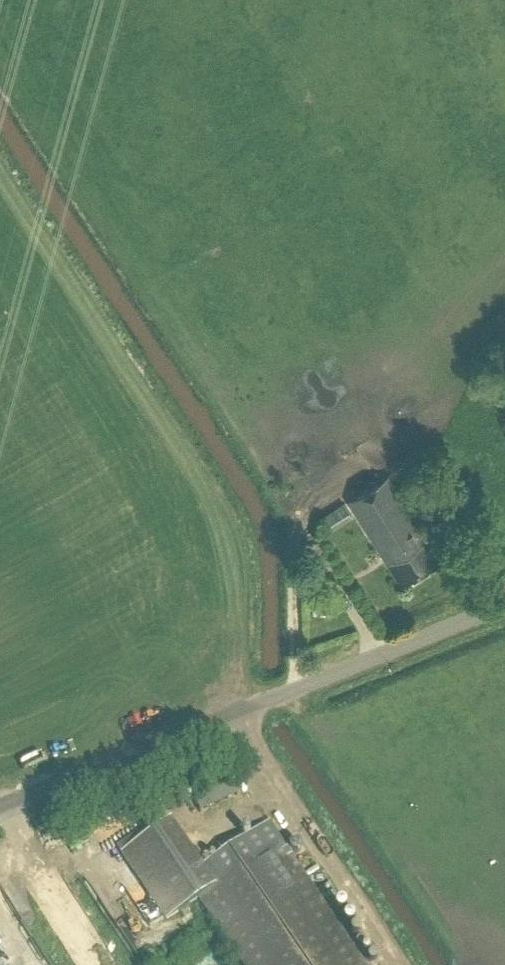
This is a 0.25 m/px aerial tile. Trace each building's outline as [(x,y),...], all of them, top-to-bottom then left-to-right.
[(400,583),(440,557),(388,474),(347,499),(400,583)] [(438,525),(451,516),(433,489),(421,498),(438,525)] [(339,524),(331,512),(324,516),(332,528),(339,524)] [(326,589),(312,588),(311,600),(325,601),(326,589)] [(269,825),(203,870),(171,823),(122,856),(167,923),(200,900),(244,964),(364,964),(269,825)]
